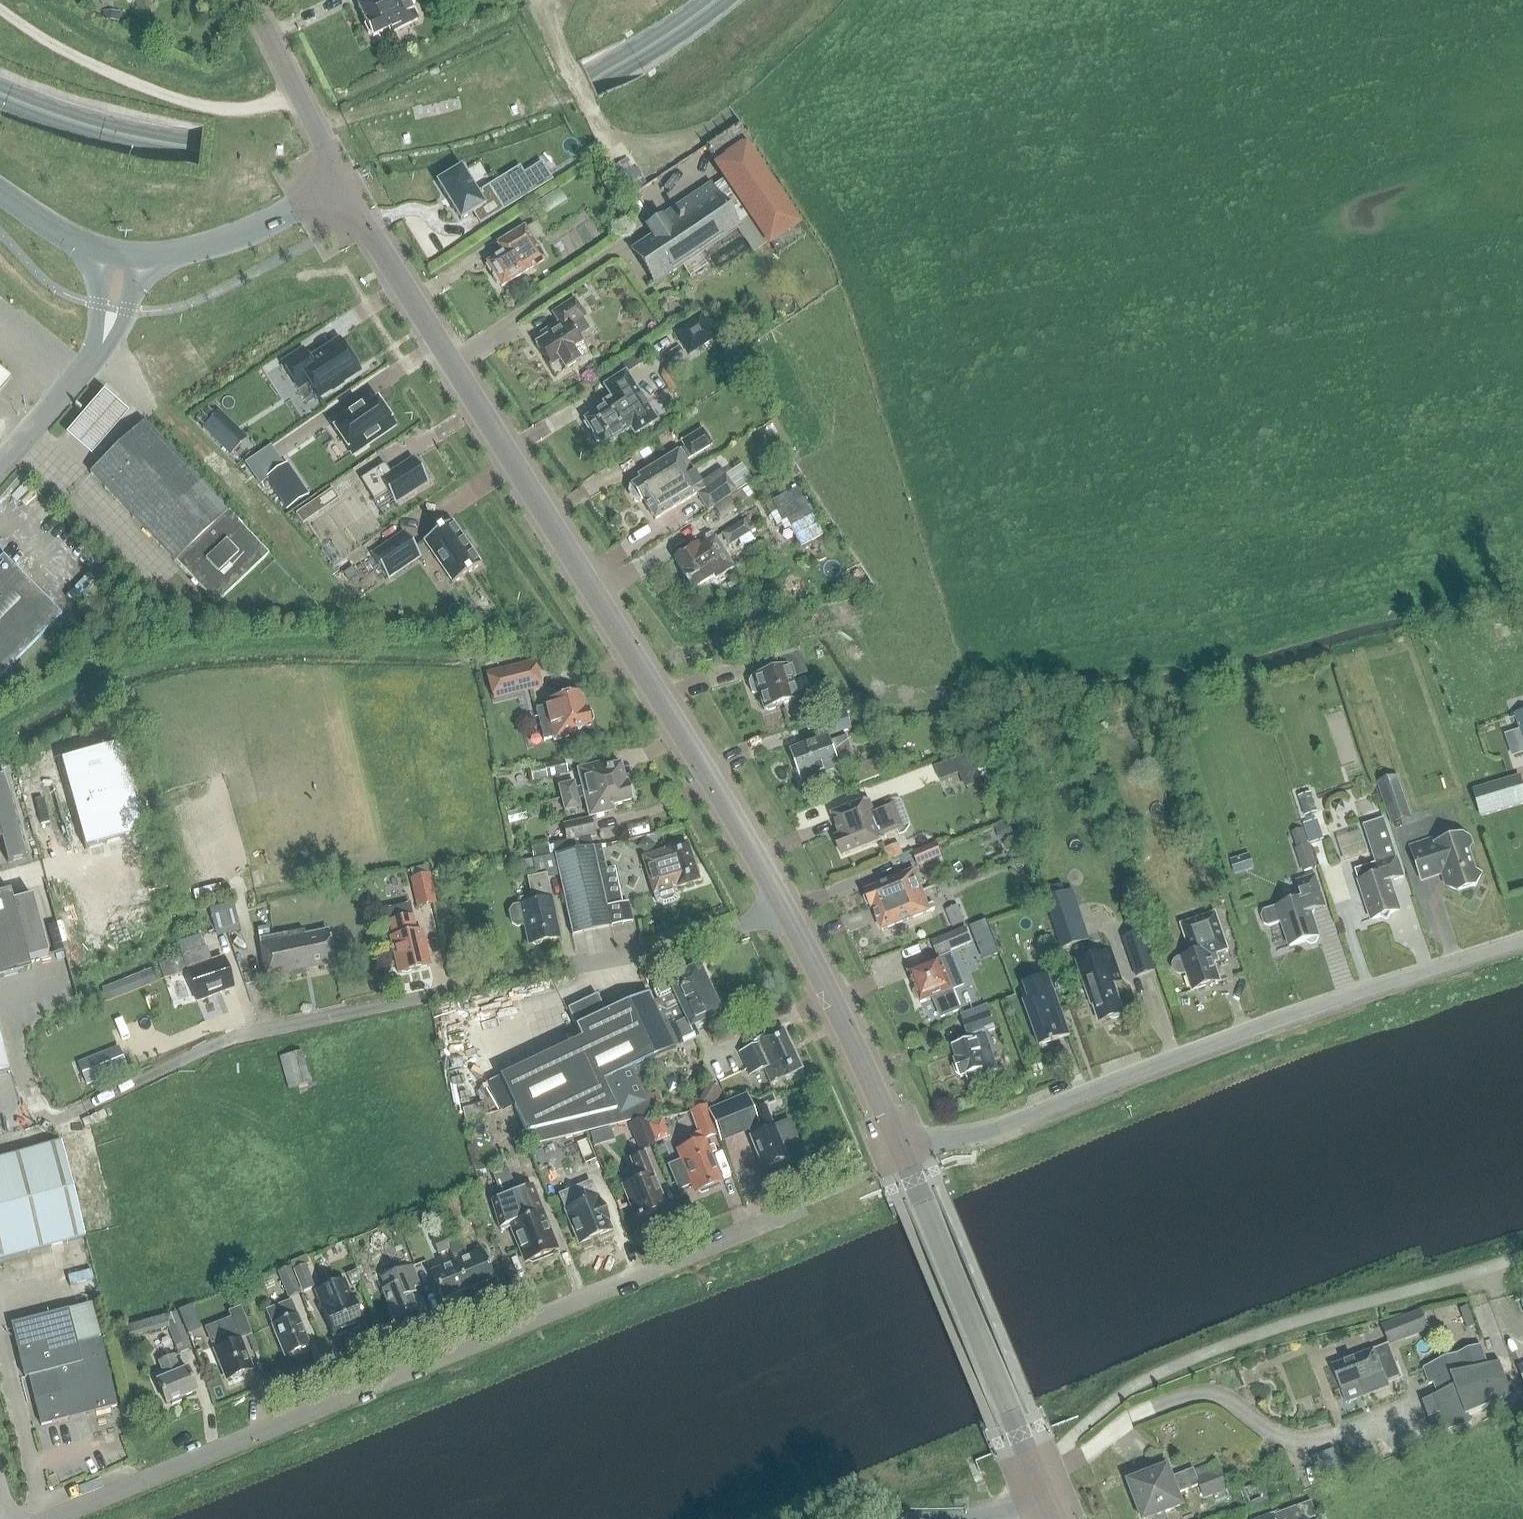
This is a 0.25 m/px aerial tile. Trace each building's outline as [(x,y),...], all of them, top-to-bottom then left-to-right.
[(357,6),(364,21),(366,24),(364,27),(367,34),(371,35),(372,37),(388,29),(390,33),(415,21),(409,9),(411,8),(408,3),(413,1),(412,0),(370,0),(357,6)] [(705,179),(639,223),(647,234),(626,248),(651,284),(654,282),(751,217),(768,242),(794,225),(743,150),(718,167),(725,178),(711,187),(705,179)] [(500,210),(486,187),(475,194),(458,168),(434,183),(458,221),(471,213),(478,224),(500,210)] [(496,284),(498,284),(501,287),(546,258),(537,243),(535,245),(523,227),(496,244),(501,254),(486,263),(493,274),(492,277),(496,284)] [(558,324),(541,335),(544,339),(535,345),(549,366),(558,361),(563,370),(588,354),(577,337),(589,329),(582,318),(585,317),(573,299),(551,313),(558,324)] [(699,343),(712,335),(700,315),(687,323),(699,343)] [(301,350),(281,363),(297,388),(307,382),(317,397),(358,371),(338,341),(308,360),(301,350)] [(9,378),(0,371),(0,388),(9,378)] [(657,421),(642,398),(624,371),(601,386),(610,400),(607,398),(599,404),(599,408),(581,419),(591,434),(589,436),(594,444),(596,443),(600,449),(628,430),(633,437),(657,421)] [(105,389),(68,432),(80,443),(91,454),(129,409),(117,399),(105,389)] [(332,432),(352,462),(355,460),(357,462),(367,455),(365,453),(393,434),(377,410),(364,419),(361,415),(350,423),(348,421),(332,432)] [(225,423),(215,413),(200,429),(210,438),(225,423)] [(268,554),(241,525),(142,424),(90,473),(215,604),(268,554)] [(682,447),(678,449),(636,477),(638,480),(628,486),(627,493),(633,502),(638,503),(642,500),(641,498),(689,467),(685,460),(710,443),(700,428),(679,442),(682,447)] [(384,464),(359,479),(373,500),(386,492),(393,503),(427,482),(412,458),(389,473),(384,464)] [(699,482),(689,467),(641,498),(642,500),(654,520),(694,493),(706,512),(736,492),(724,474),(723,474),(720,469),(699,482)] [(277,471),(265,479),(285,509),(303,497),(293,482),(287,486),(277,471)] [(794,486),(764,505),(770,515),(775,512),(782,521),(786,519),(789,525),(802,545),(823,532),(794,486)] [(310,521),(347,499),(340,487),(303,509),(310,521)] [(720,533),(728,546),(750,532),(742,519),(720,533)] [(450,521),(423,540),(452,584),(480,565),(450,521)] [(403,532),(370,555),(386,579),(419,557),(403,532)] [(713,580),(733,568),(714,537),(699,547),(697,543),(674,558),(682,572),(681,572),(691,589),(711,576),(713,580)] [(61,615),(2,556),(0,558),(0,676),(61,615)] [(99,561),(65,597),(72,603),(106,568),(99,561)] [(774,649),(778,662),(799,656),(795,643),(774,649)] [(534,660),(485,673),(492,701),(541,688),(534,660)] [(790,665),(785,666),(768,671),(767,667),(761,669),(763,673),(750,677),(748,682),(751,692),(755,694),(758,693),(763,709),(795,699),(789,679),(794,678),(790,665)] [(585,711),(580,694),(565,698),(564,692),(557,694),(559,699),(543,704),(544,708),(536,710),(543,740),(552,738),(553,741),(576,735),(575,731),(590,727),(590,726),(592,721),(590,714),(587,713),(586,710),(585,711)] [(1179,714),(1187,719),(1193,711),(1185,706),(1179,714)] [(1512,713),(1522,747),(1522,709),(1512,713)] [(824,720),(829,736),(851,729),(845,712),(824,720)] [(843,734),(828,739),(827,736),(791,749),(802,780),(838,767),(838,768),(853,763),(843,734)] [(956,758),(967,787),(981,782),(969,753),(956,758)] [(152,871),(121,755),(63,770),(94,886),(152,871)] [(546,778),(567,773),(563,759),(528,768),(531,781),(545,778),(546,778)] [(880,778),(874,761),(850,770),(856,787),(880,778)] [(558,786),(562,799),(624,783),(619,764),(603,768),(602,763),(577,770),(581,787),(575,788),(573,782),(558,786)] [(1411,818),(1396,775),(1376,782),(1390,825),(1411,818)] [(1519,775),(1471,789),(1479,817),(1522,804),(1522,788),(1519,775)] [(624,784),(624,783),(562,799),(565,811),(580,807),(578,799),(584,798),(589,817),(614,811),(613,807),(630,802),(629,799),(631,795),(629,788),(626,787),(625,783),(624,784)] [(1316,812),(1310,793),(1297,797),(1304,816),(1316,812)] [(869,799),(831,814),(840,836),(835,838),(842,856),(881,840),(880,839),(884,838),(882,834),(901,826),(892,802),(873,809),(869,799)] [(565,841),(589,836),(594,835),(590,817),(561,824),(565,841)] [(1389,881),(1402,877),(1383,818),(1362,825),(1374,863),(1354,870),(1370,920),(1399,911),(1389,881)] [(994,828),(999,841),(1013,835),(1007,822),(994,828)] [(1302,872),(1316,867),(1308,843),(1307,843),(1302,828),(1290,832),(1295,848),(1294,848),(1302,872)] [(1442,873),(1446,886),(1457,893),(1474,886),(1480,875),(1474,872),(1467,851),(1470,845),(1469,840),(1462,835),(1432,844),(1430,840),(1409,847),(1421,880),(1442,873)] [(567,851),(553,855),(571,935),(632,921),(628,901),(621,903),(613,867),(605,869),(600,845),(591,847),(589,836),(565,841),(567,851)] [(546,839),(529,843),(531,857),(549,853),(546,839)] [(698,880),(686,842),(664,849),(664,850),(641,857),(656,903),(662,907),(674,903),(677,896),(674,887),(676,886),(676,887),(698,880)] [(898,843),(882,849),(886,861),(903,855),(898,843)] [(940,858),(935,844),(912,852),(917,866),(940,858)] [(416,907),(435,903),(425,865),(409,869),(411,878),(409,879),(416,907)] [(873,908),(921,889),(914,872),(864,892),(871,909),(873,908)] [(518,905),(511,906),(507,912),(509,924),(516,928),(523,926),(527,944),(558,937),(544,875),(526,879),(530,896),(517,899),(518,905)] [(1262,911),(1260,916),(1262,924),(1267,926),(1280,922),(1289,947),(1305,941),(1310,944),(1315,942),(1318,937),(1311,916),(1313,910),(1324,907),(1314,876),(1295,882),(1299,895),(1289,898),(1288,900),(1288,902),(1262,911)] [(192,891),(194,901),(221,895),(219,885),(192,891)] [(930,911),(921,889),(873,908),(881,930),(930,911)] [(0,894),(0,978),(31,970),(28,960),(12,901),(9,892),(0,894)] [(1068,892),(1044,900),(1061,950),(1085,942),(1068,892)] [(47,955),(32,896),(12,901),(28,960),(47,955)] [(240,930),(233,903),(208,909),(215,937),(240,930)] [(411,916),(409,916),(406,905),(386,909),(388,918),(387,918),(388,921),(387,921),(391,937),(389,938),(397,973),(429,966),(421,931),(415,932),(411,916)] [(964,922),(957,906),(944,911),(951,928),(964,922)] [(1188,973),(1193,990),(1218,982),(1212,963),(1218,961),(1215,951),(1226,948),(1215,914),(1183,925),(1192,954),(1185,957),(1184,955),(1177,958),(1174,960),(1172,961),(1171,966),(1172,971),(1174,974),(1178,976),(1181,975),(1188,973)] [(965,927),(931,941),(937,957),(971,943),(965,927)] [(304,969),(333,963),(327,931),(304,936),(303,930),(258,939),(266,983),(305,974),(304,969)] [(1141,931),(1121,938),(1134,979),(1155,972),(1141,931)] [(196,1001),(196,1002),(233,988),(232,986),(232,987),(222,957),(210,961),(205,947),(204,948),(200,935),(178,943),(182,955),(158,964),(163,979),(186,971),(196,1000),(196,1001)] [(1117,1017),(1118,1015),(1123,1013),(1113,984),(1122,981),(1112,949),(1076,961),(1090,1005),(1093,1005),(1098,1022),(1111,1017),(1112,1019),(1117,1017)] [(915,997),(919,998),(920,1002),(952,989),(950,985),(960,981),(952,960),(940,965),(938,960),(908,972),(915,989),(913,991),(915,997)] [(708,992),(696,968),(682,975),(680,972),(667,979),(654,986),(659,998),(653,1001),(659,1015),(708,992)] [(151,969),(100,989),(105,1002),(157,982),(151,969)] [(567,1008),(581,1038),(500,1076),(526,1131),(520,1132),(526,1146),(654,1115),(637,1081),(649,1076),(644,1065),(676,1050),(674,1048),(659,1015),(653,1001),(648,991),(604,1012),(596,994),(567,1008)] [(1023,1002),(1039,1046),(1069,1035),(1053,991),(1023,1002)] [(708,992),(659,1015),(674,1048),(676,1047),(677,1049),(699,1038),(694,1028),(704,1023),(703,1020),(718,1013),(708,992)] [(994,1032),(988,1015),(986,1007),(960,1016),(967,1039),(958,1042),(959,1045),(952,1047),(956,1060),(954,1060),(955,1062),(954,1068),(956,1073),(960,1077),(977,1071),(978,1076),(988,1073),(988,1072),(997,1069),(984,1035),(994,1032)] [(4,1012),(0,1013),(0,1075),(19,1070),(4,1012)] [(770,1083),(801,1069),(782,1028),(751,1042),(753,1045),(738,1052),(748,1075),(763,1068),(770,1083)] [(118,1047),(77,1063),(86,1085),(126,1069),(118,1047)] [(309,1083),(301,1051),(278,1057),(287,1089),(309,1083)] [(707,1083),(699,1098),(714,1106),(721,1091),(707,1083)] [(746,1095),(707,1111),(717,1135),(718,1138),(743,1128),(737,1113),(751,1107),(746,1095)] [(460,1107),(464,1120),(483,1114),(479,1101),(460,1107)] [(710,1152),(705,1140),(717,1135),(707,1111),(705,1105),(688,1111),(696,1132),(687,1136),(690,1144),(677,1149),(682,1162),(678,1164),(668,1168),(677,1191),(690,1186),(693,1194),(698,1191),(701,1193),(708,1190),(708,1187),(723,1181),(711,1151),(710,1152)] [(773,1128),(764,1106),(752,1111),(757,1124),(751,1127),(754,1135),(750,1137),(762,1168),(785,1158),(779,1142),(793,1136),(787,1122),(773,1128)] [(644,1118),(630,1121),(642,1150),(655,1145),(645,1122),(644,1118)] [(596,1159),(587,1137),(575,1143),(583,1164),(596,1159)] [(0,1159),(0,1260),(84,1239),(60,1144),(0,1159)] [(623,1185),(637,1219),(655,1212),(653,1207),(662,1204),(656,1187),(658,1186),(652,1174),(643,1153),(629,1158),(638,1179),(623,1185)] [(510,1177),(501,1181),(506,1194),(516,1191),(510,1177)] [(556,1193),(551,1180),(542,1184),(547,1196),(556,1193)] [(578,1243),(610,1230),(596,1198),(595,1198),(589,1183),(559,1195),(578,1243)] [(511,1226),(526,1265),(556,1252),(540,1210),(539,1210),(529,1186),(489,1201),(500,1230),(511,1226)] [(465,1257),(453,1230),(442,1234),(448,1249),(453,1262),(464,1290),(493,1278),(481,1251),(465,1257)] [(431,1239),(437,1254),(448,1249),(442,1234),(431,1239)] [(292,1271),(301,1292),(313,1287),(305,1265),(308,1263),(305,1256),(287,1263),(289,1267),(290,1272),(292,1271)] [(453,1262),(430,1272),(441,1300),(464,1290),(453,1262)] [(415,1294),(413,1288),(418,1286),(410,1265),(380,1277),(384,1288),(381,1290),(393,1319),(416,1310),(410,1296),(415,1294)] [(289,1267),(277,1271),(287,1298),(299,1294),(290,1272),(289,1267)] [(355,1269),(346,1274),(350,1285),(360,1281),(355,1269)] [(321,1308),(332,1337),(335,1336),(337,1336),(359,1327),(360,1325),(363,1324),(352,1295),(350,1296),(343,1279),(315,1291),(322,1308),(321,1308)] [(278,1337),(285,1356),(287,1355),(288,1357),(298,1352),(298,1350),(307,1347),(301,1328),(302,1328),(297,1315),(297,1316),(290,1301),(266,1311),(272,1326),(271,1326),(276,1338),(278,1337)] [(215,1349),(228,1381),(251,1372),(244,1356),(246,1355),(240,1339),(239,1340),(237,1334),(248,1330),(239,1307),(227,1312),(230,1319),(206,1328),(211,1343),(212,1342),(215,1349)] [(40,1425),(116,1406),(98,1338),(76,1344),(67,1310),(10,1324),(24,1378),(28,1377),(40,1425)] [(1419,1311),(1381,1324),(1388,1344),(1426,1330),(1419,1311)] [(175,1312),(125,1326),(128,1338),(167,1328),(177,1353),(190,1347),(175,1312)] [(1342,1393),(1359,1386),(1363,1396),(1388,1386),(1386,1381),(1400,1376),(1388,1344),(1332,1366),(1342,1393)] [(1498,1363),(1487,1365),(1480,1345),(1467,1349),(1457,1354),(1445,1357),(1422,1368),(1428,1384),(1433,1383),(1438,1394),(1422,1402),(1431,1435),(1467,1426),(1465,1417),(1509,1396),(1498,1363)] [(154,1377),(165,1404),(170,1402),(171,1405),(180,1401),(179,1398),(196,1391),(186,1370),(179,1373),(172,1356),(157,1362),(162,1374),(154,1377)] [(1193,1470),(1193,1469),(1170,1477),(1167,1468),(1129,1482),(1144,1518),(1146,1518),(1147,1518),(1166,1518),(1163,1512),(1181,1505),(1183,1504),(1179,1492),(1198,1484),(1204,1498),(1227,1489),(1220,1470),(1218,1471),(1214,1462),(1193,1470)]
